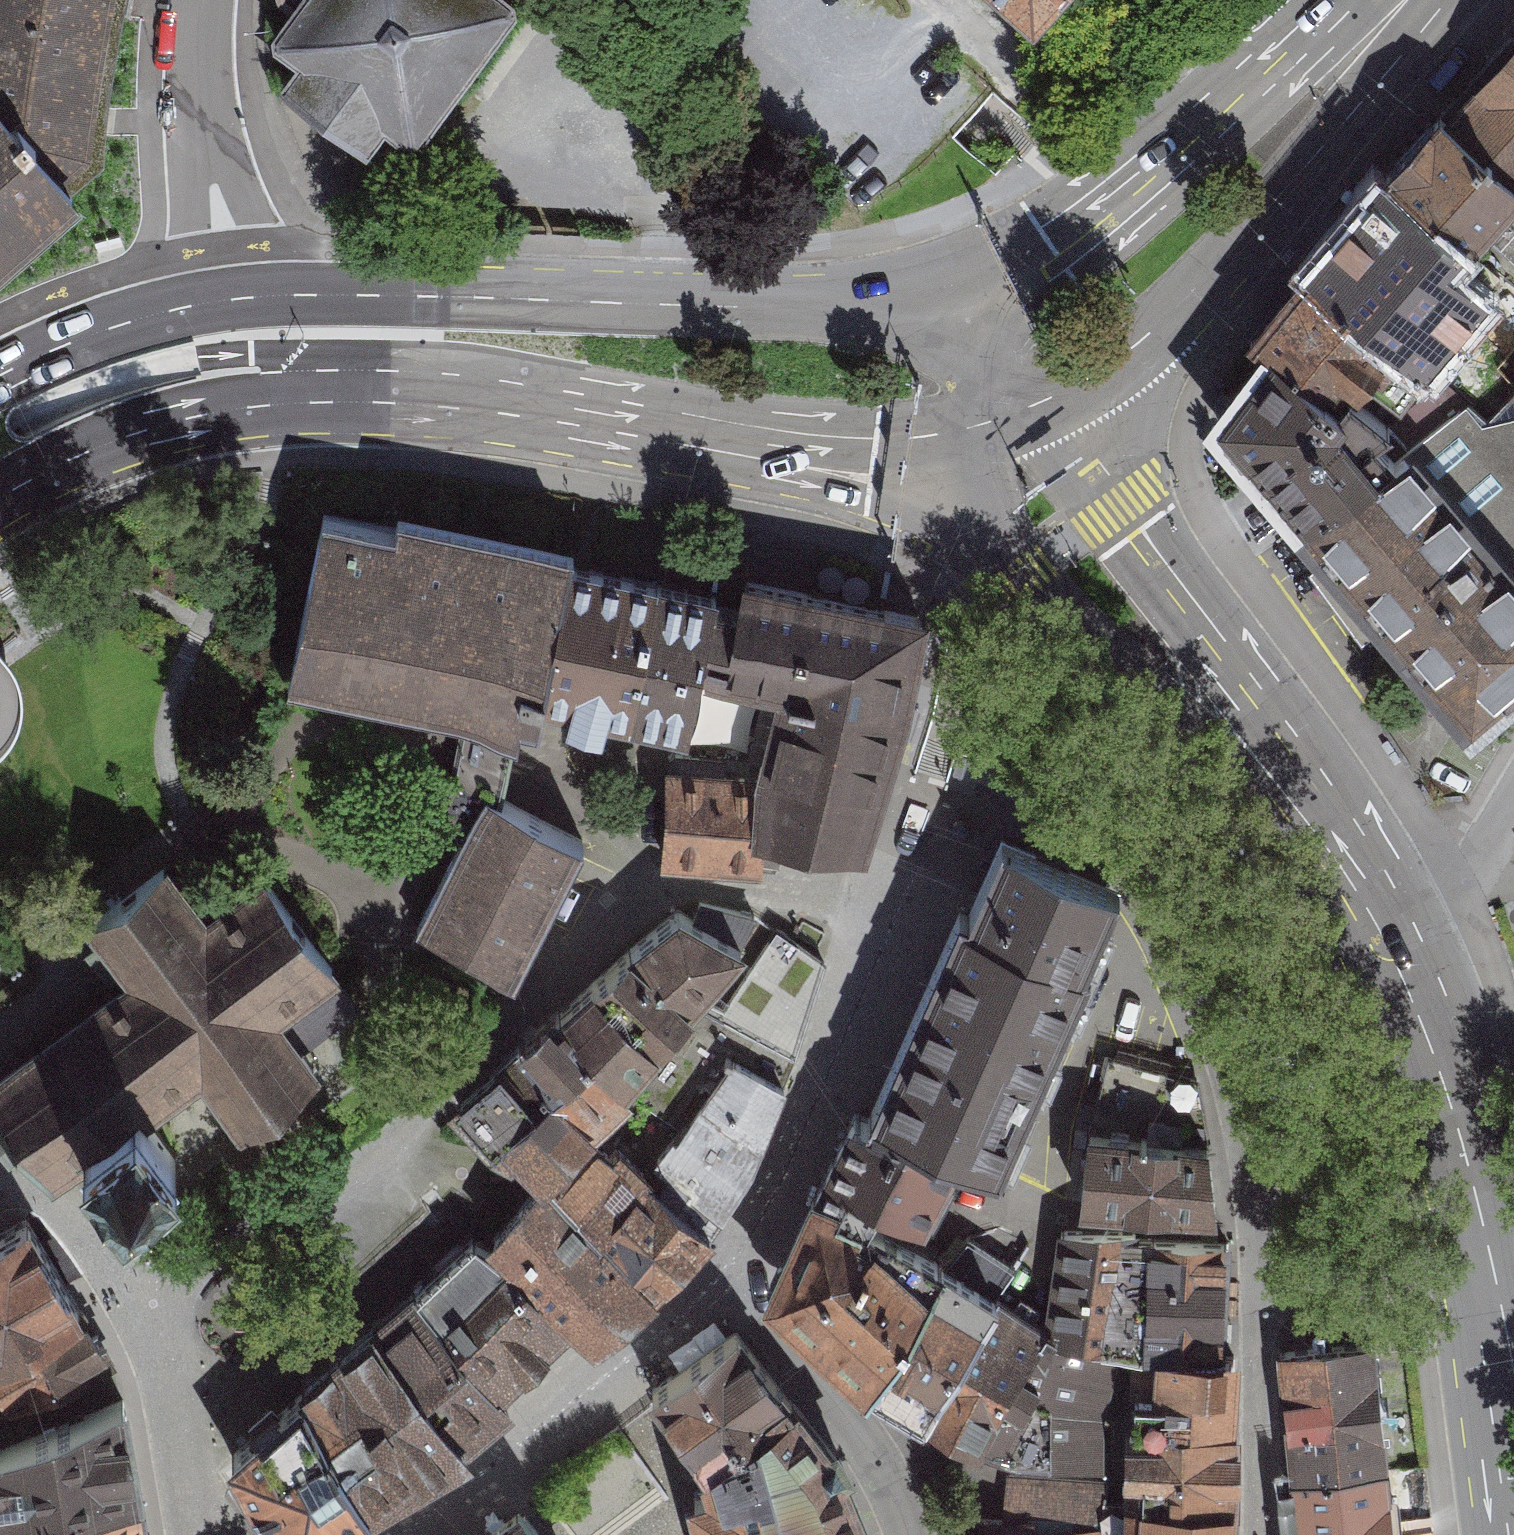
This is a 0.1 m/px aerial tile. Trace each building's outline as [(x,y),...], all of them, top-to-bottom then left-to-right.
[(80,176),(98,52),(105,0),(0,0),(0,245),(80,176)] [(505,0),(297,0),(272,35),(296,55),(279,78),(366,146),(383,117),(413,138),(508,3),(505,0)] [(1023,34),(1055,0),(986,0),(1023,34)] [(1428,127),(1512,203),(1513,200),(1513,17),(1428,127)] [(1418,117),(1369,178),(1462,262),(1485,234),(1512,203),(1428,127),(1418,117)] [(1369,178),(1291,284),(1298,289),(1421,382),(1480,298),(1451,276),(1462,262),(1369,178)] [(1485,234),(1513,261),(1513,200),(1512,203),(1485,234)] [(1249,353),(1255,357),(1354,409),(1391,442),(1421,382),(1298,289),(1249,353)] [(1205,423),(1286,525),(1391,442),(1354,409),(1255,357),(1205,423)] [(1513,681),(1513,597),(1391,442),(1286,525),(1450,732),(1513,681)] [(394,544),(321,528),(287,688),(465,725),(510,735),(532,739),(538,711),(568,573),(571,558),(399,521),(394,544)] [(658,592),(568,573),(538,711),(629,730),(658,592)] [(726,577),(720,605),(704,684),(779,699),(749,840),(874,866),(927,619),(726,577)] [(720,605),(658,592),(629,730),(691,743),(704,684),(720,605)] [(499,806),(510,735),(465,725),(454,788),(443,819),(470,842),(493,803),(499,806)] [(743,772),(659,773),(660,877),(744,876),(743,772)] [(499,806),(493,803),(470,842),(417,933),(516,984),(579,846),(499,806)] [(1105,899),(996,850),(960,929),(952,925),(863,1123),(950,1162),(988,1179),(1078,981),(1070,977),(1105,899)] [(123,973),(207,910),(168,858),(84,922),(123,973)] [(123,973),(0,1064),(0,1118),(52,1183),(89,1156),(123,1200),(179,1156),(148,1118),(201,1080),(236,1130),(319,1073),(303,1051),(359,1007),(337,975),(342,971),(262,870),(207,910),(123,973)] [(699,900),(637,936),(721,987),(771,931),(753,914),(699,900)] [(839,956),(786,914),(771,931),(721,987),(809,1039),(839,956)] [(637,936),(560,1006),(647,1078),(721,987),(637,936)] [(647,1078),(695,1117),(670,1150),(735,1207),(758,1178),(809,1039),(721,987),(647,1078)] [(560,1006),(516,1051),(597,1131),(647,1078),(560,1006)] [(516,1051),(463,1100),(544,1176),(597,1131),(516,1051)] [(1196,1059),(1082,1056),(1066,1214),(1204,1221),(1207,1143),(1196,1059)] [(920,1220),(950,1162),(863,1123),(844,1116),(803,1194),(907,1244),(920,1220)] [(544,1176),(658,1283),(711,1228),(597,1131),(544,1176)] [(931,1227),(958,1238),(988,1179),(950,1162),(920,1220),(931,1227)] [(573,1317),(595,1338),(658,1283),(544,1176),(485,1236),(524,1273),(573,1317)] [(936,1267),(907,1244),(803,1194),(747,1295),(858,1394),(936,1267)] [(0,1234),(0,1325),(18,1349),(71,1312),(11,1226),(0,1234)] [(412,1288),(463,1341),(524,1273),(485,1236),(477,1229),(412,1288)] [(1052,1234),(1048,1334),(1047,1369),(1119,1363),(1130,1363),(1224,1361),(1230,1240),(1052,1234)] [(995,1308),(936,1267),(858,1394),(915,1430),(995,1308)] [(463,1341),(503,1388),(573,1317),(524,1273),(463,1341)] [(463,1341),(412,1288),(371,1320),(421,1378),(463,1341)] [(1119,1363),(1047,1369),(1048,1334),(995,1308),(915,1430),(1012,1463),(1008,1490),(1106,1495),(1119,1363)] [(0,1362),(0,1413),(10,1426),(106,1359),(71,1312),(18,1349),(0,1362)] [(300,1388),(337,1445),(421,1378),(371,1320),(300,1388)] [(18,1349),(0,1325),(0,1362),(18,1349)] [(740,1335),(651,1398),(702,1471),(792,1407),(740,1335)] [(503,1388),(463,1341),(421,1378),(471,1437),(512,1400),(503,1388)] [(1272,1356),(1284,1478),(1390,1470),(1375,1347),(1272,1356)] [(1130,1363),(1124,1418),(1233,1419),(1237,1362),(1224,1361),(1130,1363)] [(471,1437),(421,1378),(337,1445),(374,1504),(471,1437)] [(228,1450),(273,1534),(326,1534),(374,1504),(337,1445),(300,1388),(228,1450)] [(137,1503),(123,1403),(0,1451),(0,1525),(137,1503)] [(702,1471),(708,1490),(687,1496),(696,1534),(853,1534),(827,1458),(792,1407),(702,1471)] [(1230,1497),(1233,1419),(1124,1418),(1120,1491),(1230,1497)] [(1290,1534),(1401,1534),(1390,1470),(1284,1478),(1290,1534)] [(1116,1534),(1229,1534),(1230,1497),(1120,1491),(1116,1534)] [(137,1503),(0,1525),(0,1534),(142,1534),(137,1503)] [(493,1534),(530,1534),(514,1515),(493,1534)] [(955,1520),(955,1534),(1100,1534),(1101,1516),(955,1520)]
